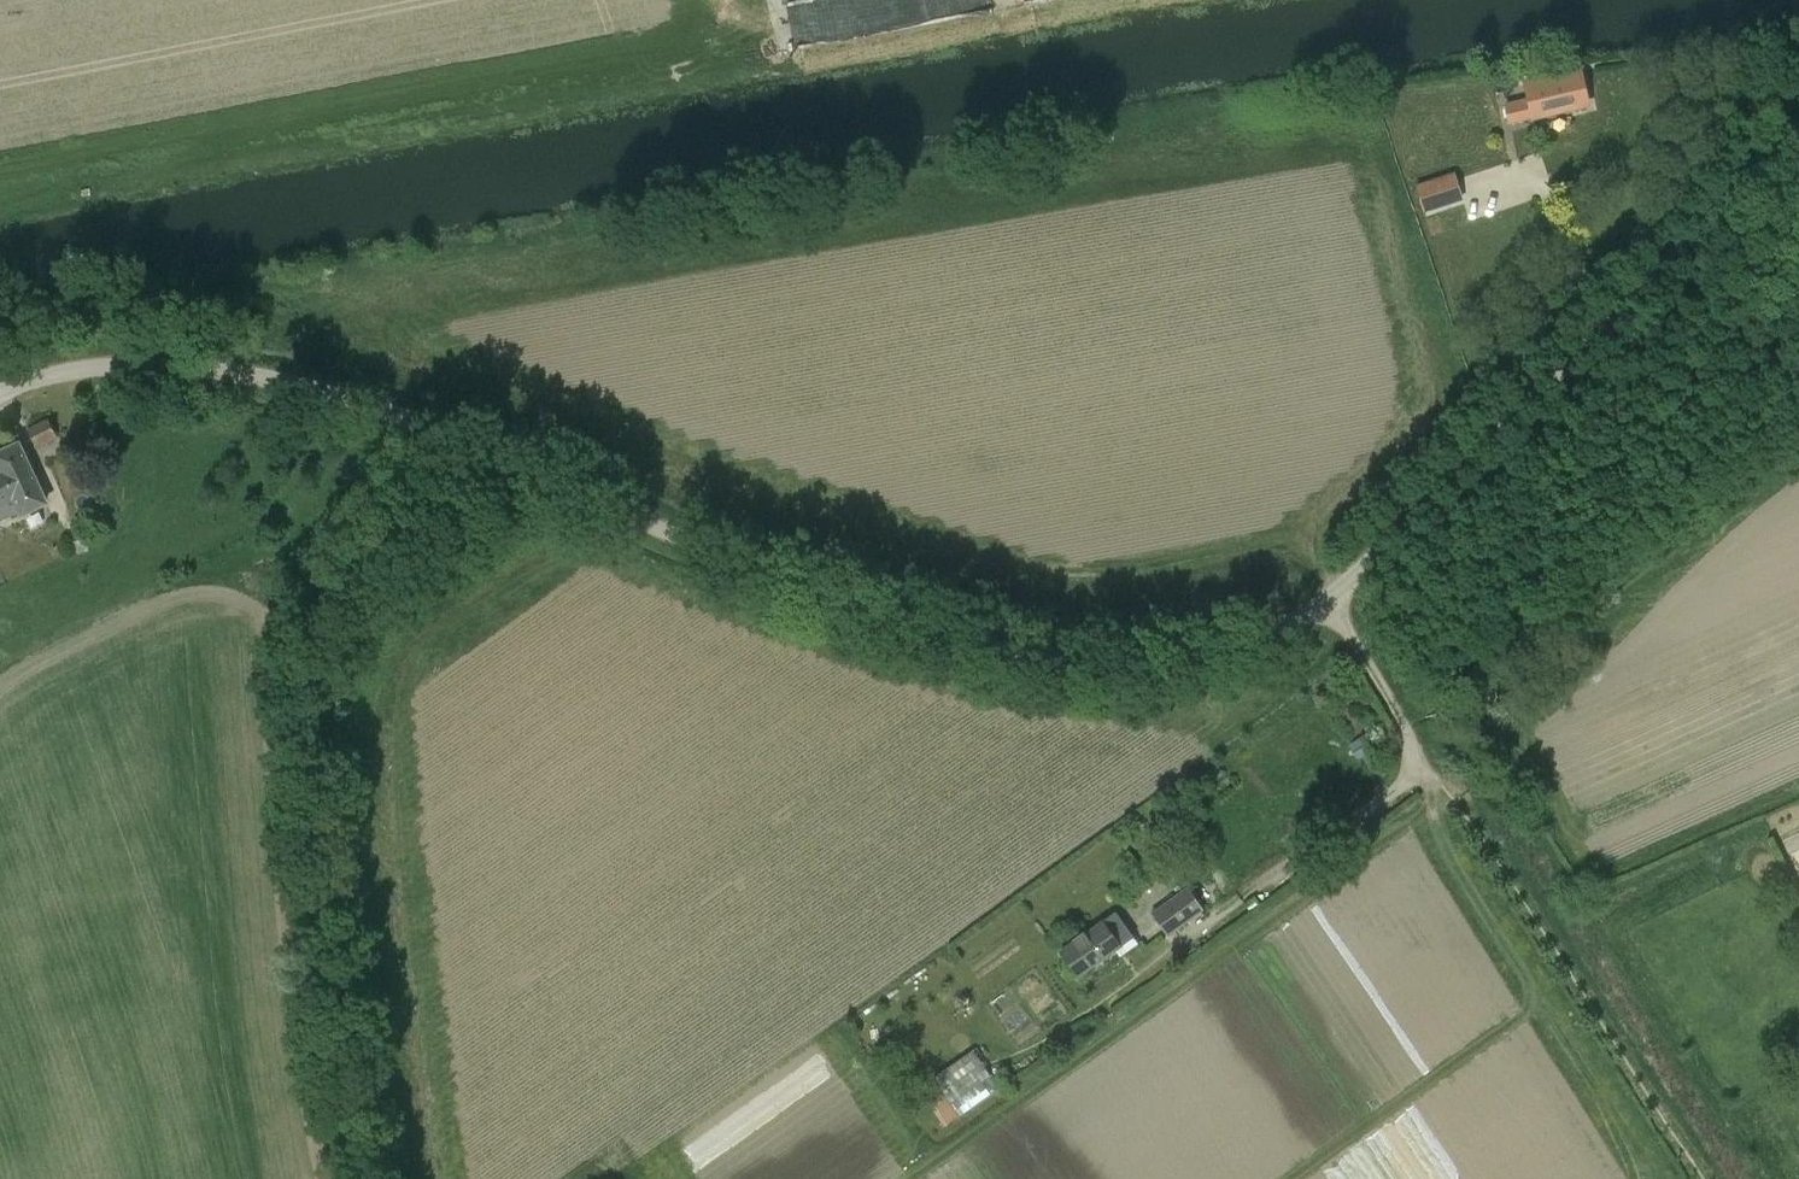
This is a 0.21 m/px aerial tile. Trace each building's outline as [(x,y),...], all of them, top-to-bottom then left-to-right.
[(1537,129),(1535,118),(1588,105),(1580,71),(1526,84),(1530,99),(1505,105),(1513,135),(1537,129)] [(1425,212),(1464,199),(1455,172),(1416,184),(1425,212)] [(58,437),(48,418),(28,430),(37,448),(58,437)] [(22,523),(27,533),(54,521),(46,503),(48,502),(19,443),(0,452),(0,520),(11,515),(16,526),(22,523)] [(97,544),(95,534),(86,535),(86,538),(87,545),(88,545),(97,544)] [(1168,935),(1199,915),(1204,911),(1187,887),(1152,911),(1168,935)] [(1060,951),(1080,978),(1122,947),(1121,946),(1134,937),(1116,912),(1103,921),(1102,920),(1084,933),(1084,932),(1073,940),(1074,941),(1060,951)] [(960,1116),(944,1093),(932,1101),(948,1124),(960,1116)]
